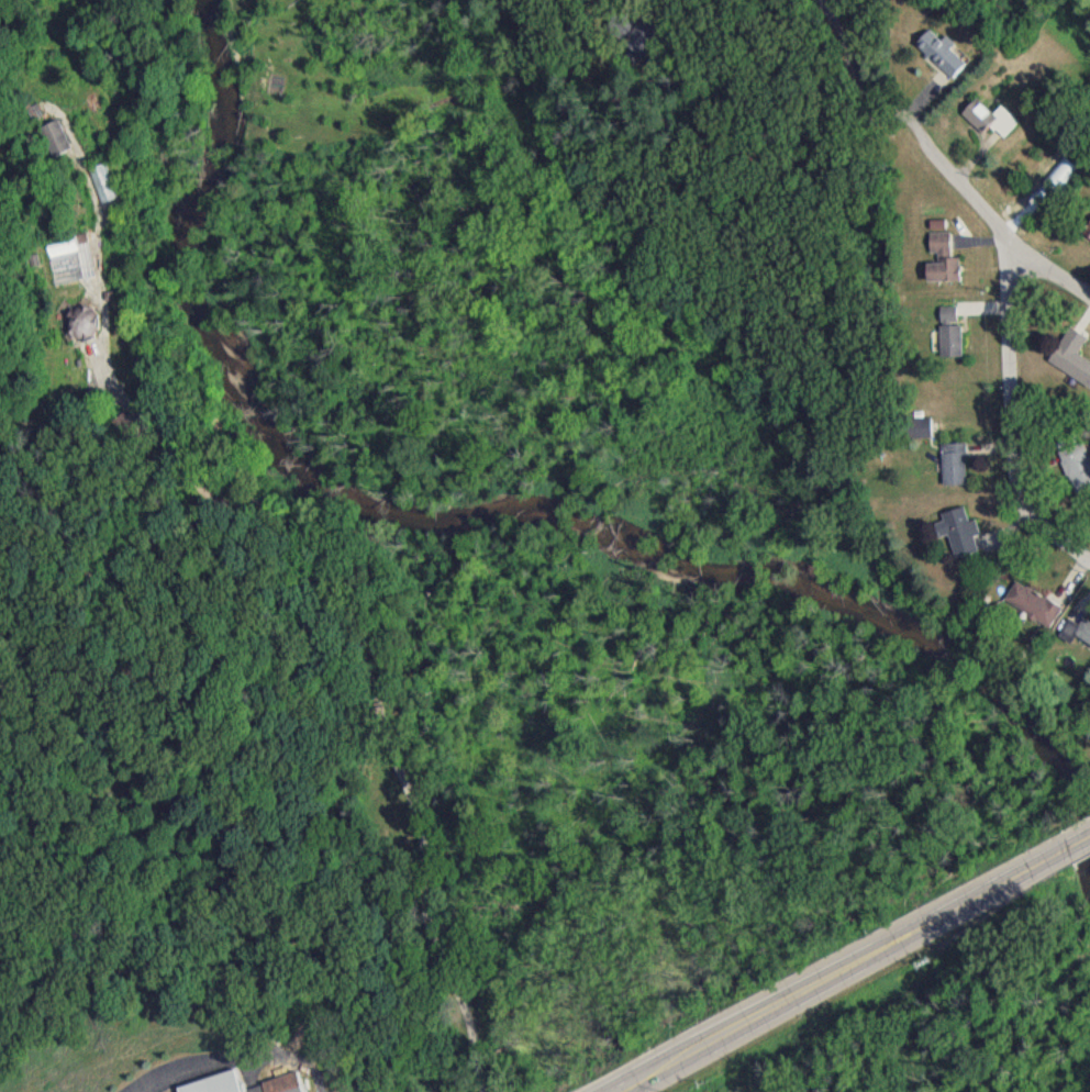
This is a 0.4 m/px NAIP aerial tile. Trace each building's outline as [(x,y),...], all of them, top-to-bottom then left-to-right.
[(964,70),(927,33),(912,48),(949,85),(964,70)] [(649,34),(630,35),(632,55),(650,54),(649,34)] [(979,136),(984,130),(1004,144),(1016,125),(996,111),(992,118),(969,102),(956,121),(979,136)] [(86,174),(100,210),(116,204),(102,168),(86,174)] [(1080,239),(1089,245),(1089,223),(1080,239)] [(923,287),(958,286),(958,262),(949,262),(949,238),(927,238),(927,259),(934,259),(934,268),(923,268),(923,287)] [(94,283),(86,240),(43,248),(51,291),(94,283)] [(959,312),(936,312),(936,362),(959,362),(959,312)] [(95,344),(95,313),(63,313),(63,344),(95,344)] [(1060,348),(1052,368),(1089,384),(1089,361),(1060,348)] [(929,442),(929,425),(912,425),(912,442),(929,442)] [(1071,498),(1089,492),(1089,470),(1083,447),(1057,455),(1071,498)] [(939,449),(939,492),(964,492),(963,449),(939,449)] [(945,541),(950,564),(978,557),(970,527),(965,528),(961,513),(938,519),(940,529),(931,531),(934,544),(945,541)] [(1060,613),(1015,585),(1000,609),(1045,636),(1060,613)] [(1089,628),(1078,622),(1068,641),(1089,653),(1089,627),(1089,628)] [(228,1076),(168,1091),(232,1091),(228,1076)] [(244,1091),(295,1091),(292,1080),(244,1091)]
